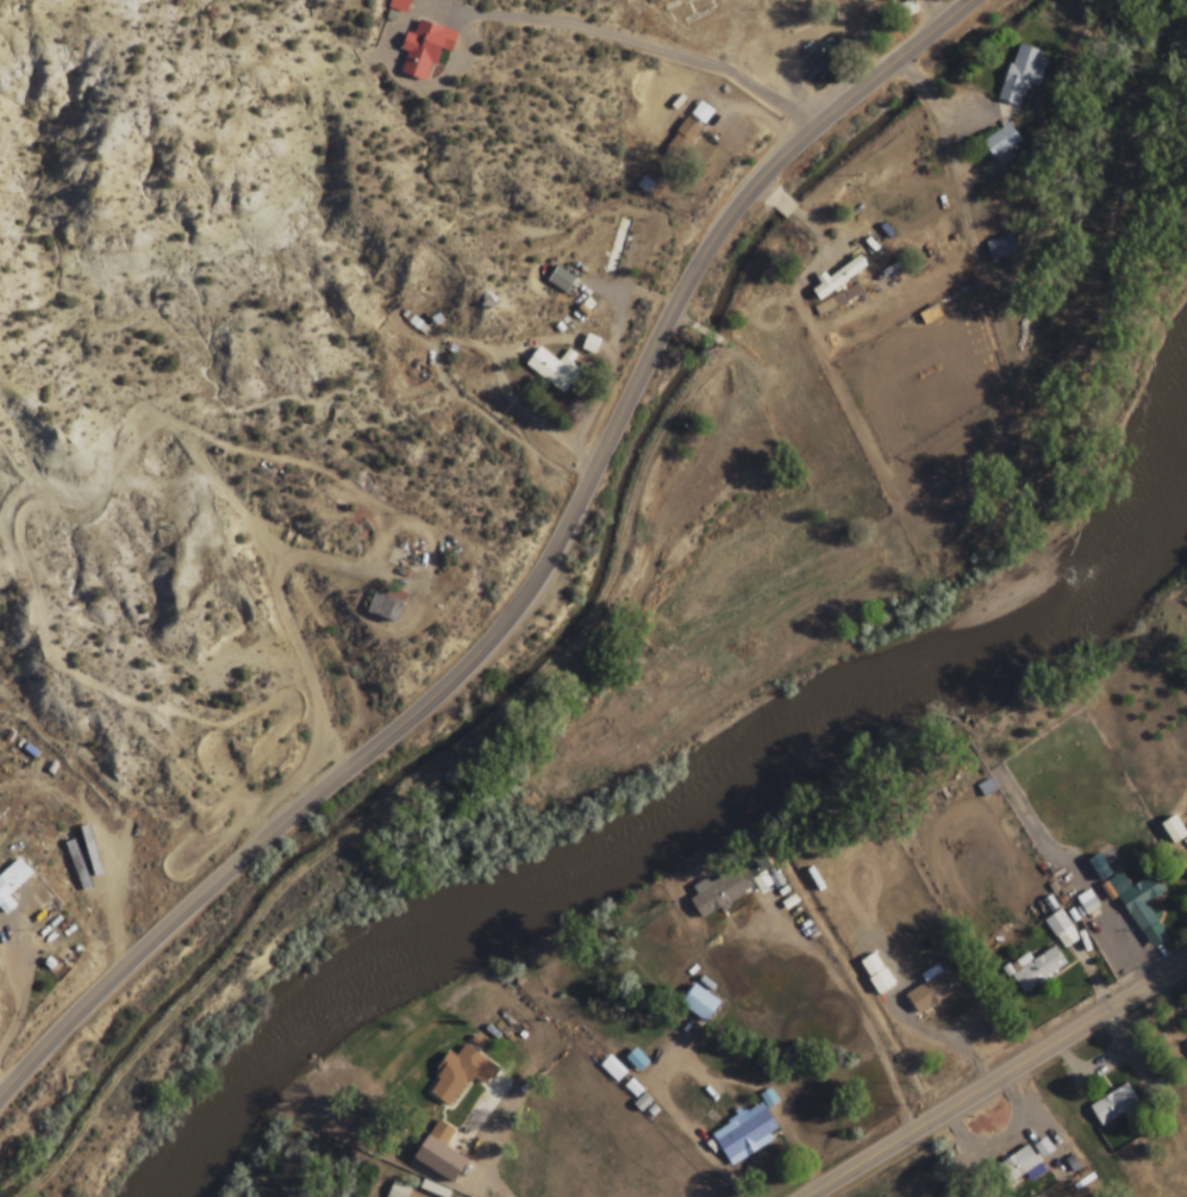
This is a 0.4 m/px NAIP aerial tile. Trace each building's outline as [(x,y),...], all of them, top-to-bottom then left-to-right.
[(410,0),(391,0),(388,9),(406,14),(410,0)] [(900,17),(916,14),(913,2),(898,5),(900,17)] [(397,74),(428,83),(437,48),(451,52),(456,32),(417,21),(414,33),(409,32),(397,74)] [(1022,87),(1017,104),(998,98),(1008,63),(1012,64),(1019,44),(1041,51),(1038,57),(1047,60),(1038,86),(1030,83),(1029,89),(1022,87)] [(664,152),(680,163),(714,114),(698,102),(664,152)] [(982,141),(1008,123),(1020,141),(994,158),(982,141)] [(631,221),(619,217),(602,274),(614,278),(631,221)] [(986,242),(1011,233),(1017,251),(991,260),(986,242)] [(817,278),(824,272),(829,278),(858,255),(866,264),(818,300),(811,291),(820,283),(817,278)] [(572,278),(562,275),(557,288),(567,291),(572,278)] [(813,306),(858,282),(863,292),(818,316),(813,306)] [(913,318),(919,314),(918,313),(935,304),(941,316),(924,324),(922,319),(917,323),(913,318)] [(581,349),(593,355),(600,342),(588,336),(581,349)] [(525,365),(563,395),(581,372),(572,364),(577,358),(568,350),(558,363),(539,347),(525,365)] [(367,611),(374,591),(380,593),(381,590),(389,592),(391,588),(407,594),(405,603),(404,603),(396,622),(367,611)] [(61,834),(80,827),(98,877),(79,884),(61,834)] [(6,916),(0,909),(0,874),(19,858),(33,873),(8,896),(17,905),(6,916)] [(1138,933),(1157,921),(1147,905),(1167,892),(1154,873),(1132,887),(1127,879),(1119,884),(1114,878),(1106,883),(1138,933)] [(688,896),(696,916),(748,896),(740,876),(688,896)] [(1070,931),(1063,912),(1047,918),(1053,937),(1070,931)] [(1016,961),(1020,968),(1009,976),(1023,996),(1067,965),(1054,946),(1034,960),(1028,952),(1016,961)] [(858,964),(878,996),(894,986),(874,954),(858,964)] [(926,980),(928,983),(906,994),(915,1013),(952,995),(941,972),(926,980)] [(707,1023),(721,1004),(693,984),(679,1003),(707,1023)] [(451,1050),(425,1090),(451,1108),(471,1077),(487,1087),(500,1067),(467,1045),(460,1056),(451,1050)] [(647,1063),(637,1050),(626,1058),(637,1072),(647,1063)] [(1088,1106),(1100,1126),(1122,1113),(1127,1121),(1144,1112),(1127,1083),(1088,1106)] [(782,1135),(763,1101),(710,1131),(729,1165),(782,1135)] [(428,1138),(444,1147),(454,1130),(438,1121),(428,1138)] [(1007,1186),(1041,1164),(1028,1146),(994,1167),(1007,1186)]
